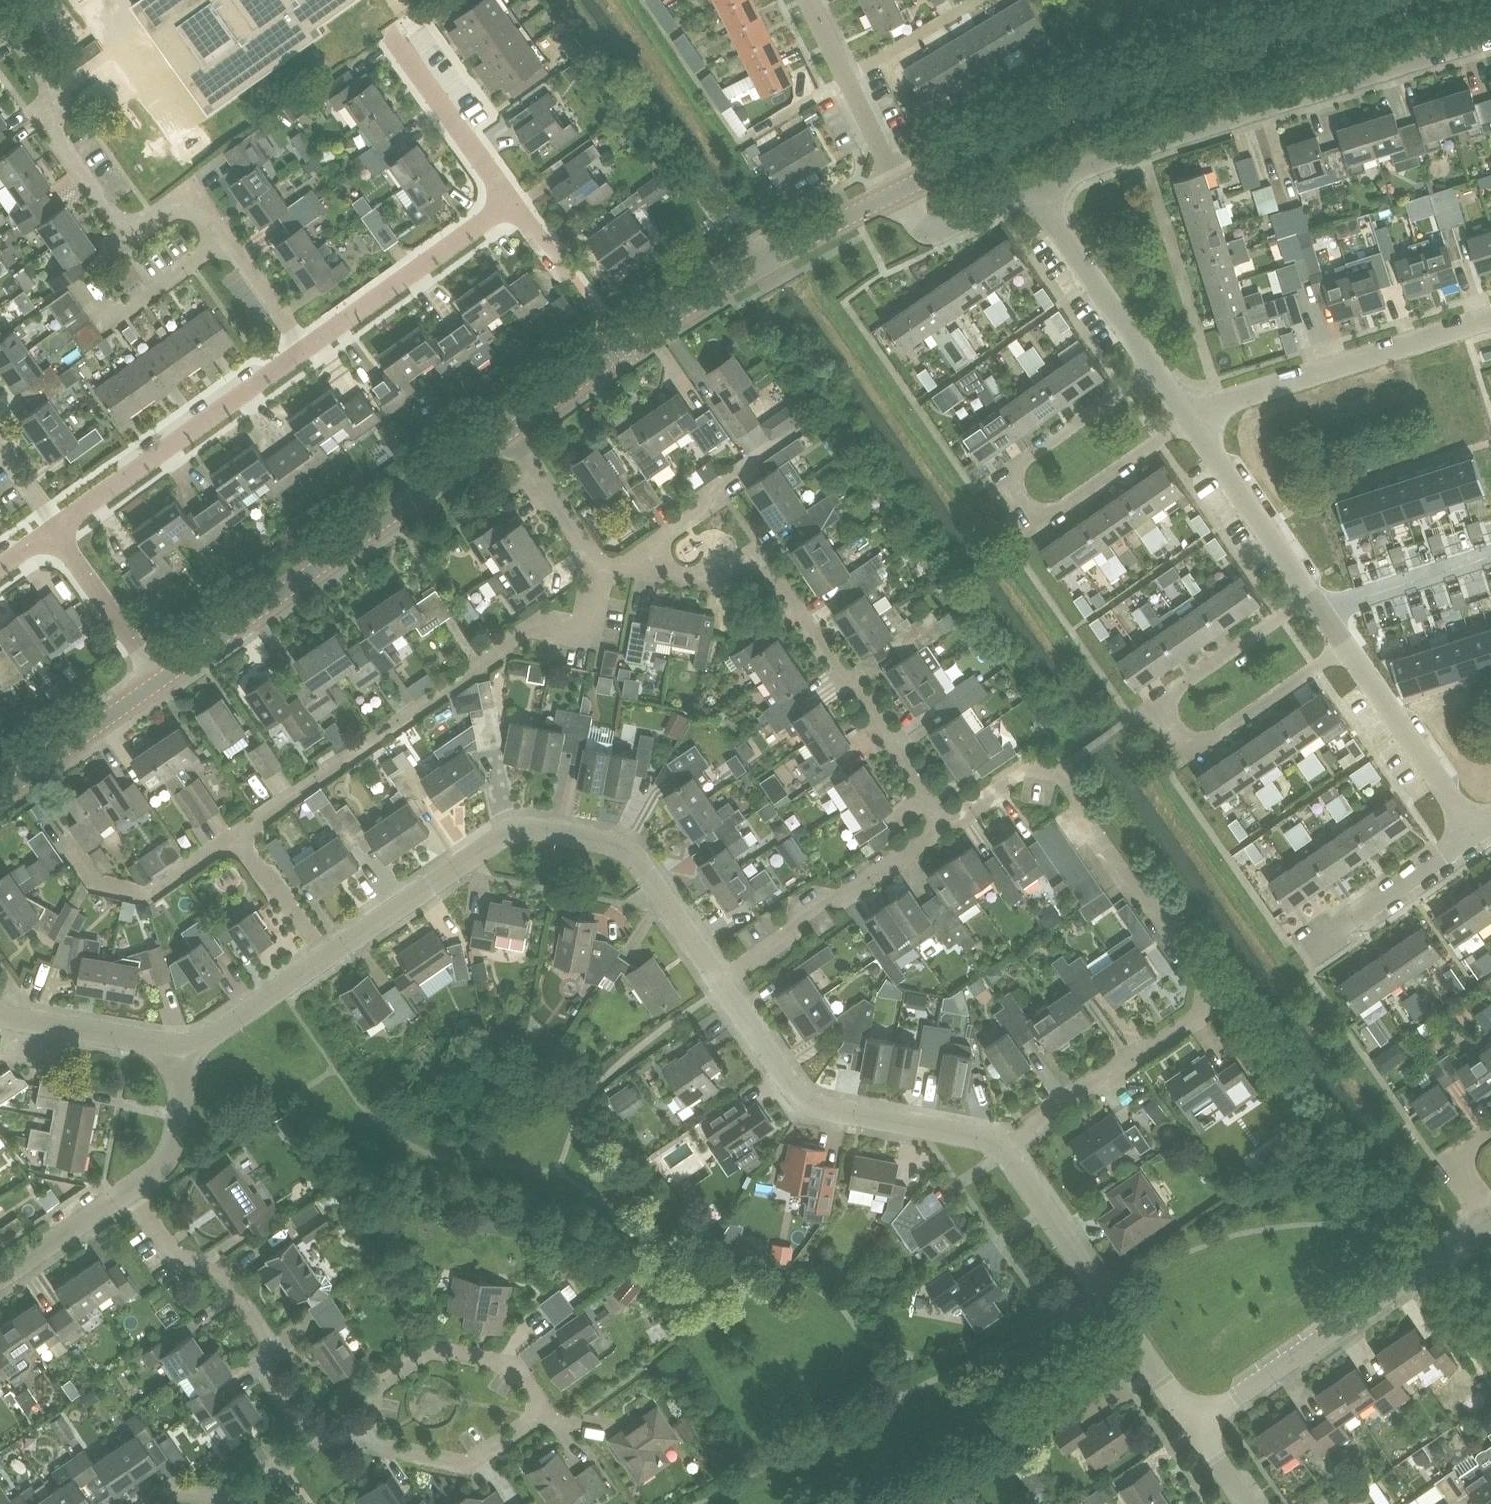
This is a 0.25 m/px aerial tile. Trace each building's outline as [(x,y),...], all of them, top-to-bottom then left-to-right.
[(132,3),(132,4),(168,54),(173,50),(179,58),(174,62),(209,112),(256,79),(300,48),(325,30),(320,24),(354,0),(137,0),(132,3)] [(449,31),(455,40),(502,6),(498,0),(465,0),(452,9),(457,17),(456,17),(460,23),(449,31)] [(645,0),(656,16),(667,8),(661,0),(645,0)] [(721,8),(732,29),(760,15),(752,0),(736,0),(721,8)] [(867,12),(891,0),(862,0),(867,12)] [(867,12),(878,34),(905,20),(895,0),(891,0),(867,12)] [(1001,11),(1022,45),(1046,30),(1028,0),(1019,0),(1001,11)] [(502,6),(455,40),(467,56),(478,48),(482,53),(517,27),(502,6)] [(667,8),(656,16),(667,32),(678,24),(667,8)] [(561,9),(551,16),(557,24),(567,17),(561,9)] [(1001,11),(977,25),(998,59),(1022,45),(1001,11)] [(1079,13),(1075,14),(1078,25),(1084,23),(1085,23),(1083,12),(1079,13)] [(760,15),(732,29),(742,51),(771,37),(760,15)] [(977,25),(954,39),(974,73),(998,59),(977,25)] [(485,58),(474,66),(485,82),(533,48),(517,27),(482,53),(485,58)] [(684,32),(672,40),(684,56),(694,48),(684,32)] [(771,37),(742,51),(753,72),(781,58),(771,37)] [(96,39),(58,65),(66,76),(103,50),(96,39)] [(954,39),(930,53),(950,88),(974,73),(954,39)] [(114,64),(144,117),(171,101),(141,48),(114,64)] [(533,48),(485,82),(492,91),(503,83),(507,88),(508,88),(513,95),(547,70),(542,63),(543,63),(533,48)] [(694,48),(684,56),(695,71),(705,64),(694,48)] [(914,87),(902,94),(915,115),(929,107),(926,102),(950,88),(930,53),(904,69),(914,87)] [(781,58),(753,72),(764,94),(792,80),(781,58)] [(349,69),(322,88),(328,98),(329,97),(337,109),(347,102),(361,122),(389,102),(373,80),(372,81),(366,72),(356,79),(349,69)] [(710,72),(699,80),(711,96),(722,88),(710,72)] [(722,88),(711,96),(722,112),(733,103),(722,88)] [(1441,96),(1452,131),(1467,126),(1471,137),(1490,131),(1490,121),(1484,99),(1474,102),(1469,88),(1441,96)] [(535,116),(516,129),(531,151),(550,138),(557,148),(579,132),(571,121),(564,126),(550,105),(556,101),(549,91),(528,106),(535,116)] [(307,93),(284,109),(293,121),(315,105),(307,93)] [(1418,120),(1407,123),(1417,154),(1442,146),(1438,135),(1452,131),(1441,96),(1414,105),(1418,120)] [(376,144),(361,155),(367,165),(394,146),(387,136),(404,124),(389,102),(361,122),(376,144)] [(814,107),(802,115),(807,123),(819,115),(814,107)] [(1393,112),(1365,120),(1375,155),(1390,150),(1393,161),(1417,154),(1407,123),(1403,124),(1398,126),(1393,112)] [(1342,145),(1331,148),(1341,178),(1366,171),(1361,159),(1375,155),(1365,120),(1337,129),(1342,145)] [(809,126),(784,141),(805,175),(830,160),(809,126)] [(234,167),(223,175),(224,175),(225,175),(231,184),(231,185),(246,206),(274,185),(259,165),(276,152),(259,128),(224,153),(234,167)] [(299,130),(290,137),(298,148),(307,142),(299,130)] [(1316,135),(1288,144),(1299,179),(1313,174),(1317,186),(1341,178),(1331,148),(1321,151),(1316,135)] [(0,140),(0,177),(5,184),(35,162),(20,141),(12,146),(5,137),(0,140)] [(784,141),(759,156),(780,190),(805,175),(784,141)] [(754,142),(747,146),(753,157),(760,153),(754,142)] [(394,146),(367,165),(374,174),(390,163),(405,185),(433,165),(418,143),(401,155),(394,146)] [(571,173),(552,187),(567,209),(586,195),(593,206),(616,190),(608,179),(601,184),(587,164),(601,154),(593,143),(564,163),(571,173)] [(1232,146),(1227,148),(1230,157),(1236,155),(1232,146)] [(662,154),(655,160),(662,170),(667,167),(669,165),(662,154)] [(360,155),(354,160),(361,169),(367,165),(361,155),(360,155)] [(1252,156),(1235,161),(1244,189),(1260,184),(1252,156)] [(35,162),(5,184),(20,205),(9,212),(17,222),(50,199),(43,189),(50,183),(35,162)] [(433,165),(405,185),(418,203),(406,211),(416,224),(445,204),(438,193),(448,186),(433,165)] [(662,170),(638,188),(639,190),(647,201),(649,205),(666,193),(674,204),(690,193),(669,165),(667,167),(662,170)] [(1204,171),(1174,180),(1183,207),(1212,198),(1219,196),(1217,188),(1210,190),(1204,171)] [(1477,178),(1480,188),(1490,185),(1490,174),(1477,178)] [(1271,184),(1252,190),(1259,214),(1279,208),(1271,184)] [(274,185),(246,206),(261,227),(278,215),(285,225),(319,199),(312,189),(304,194),(289,206),(274,185)] [(1343,186),(1336,188),(1339,197),(1346,195),(1343,186)] [(1453,186),(1441,189),(1453,227),(1465,223),(1453,186)] [(1441,189),(1429,193),(1441,230),(1453,227),(1441,189)] [(1387,194),(1375,197),(1379,208),(1391,205),(1387,194)] [(1212,198),(1183,207),(1191,234),(1221,225),(1216,209),(1223,207),(1219,196),(1212,198)] [(50,199),(17,222),(24,233),(34,226),(49,246),(80,225),(64,203),(57,208),(57,209),(50,199)] [(291,234),(275,245),(290,267),(318,247),(318,246),(303,226),(319,214),(326,209),(319,199),(285,225),(291,234)] [(1301,204),(1288,208),(1295,231),(1308,227),(1301,204)] [(375,207),(361,217),(373,233),(387,223),(375,207)] [(1288,208),(1270,214),(1277,237),(1295,231),(1288,208)] [(1381,208),(1369,212),(1381,249),(1392,245),(1381,208)] [(602,233),(590,242),(599,255),(604,251),(616,267),(637,252),(635,249),(649,238),(646,233),(653,228),(647,219),(640,225),(631,213),(628,209),(617,217),(600,230),(602,233)] [(9,212),(4,216),(12,226),(17,222),(9,212)] [(64,267),(47,279),(55,290),(87,267),(80,257),(95,246),(80,225),(49,246),(64,267)] [(1221,225),(1191,234),(1200,261),(1246,247),(1243,237),(1226,242),(1221,225)] [(1467,237),(1478,272),(1490,268),(1490,230),(1467,237)] [(1295,231),(1277,237),(1284,261),(1303,256),(1300,246),(1295,231)] [(1008,237),(987,251),(1006,279),(1028,264),(1008,237)] [(1428,239),(1419,242),(1433,286),(1457,278),(1446,243),(1430,248),(1428,239)] [(318,247),(290,267),(306,288),(315,281),(322,291),(350,271),(342,260),(333,267),(324,255),(332,250),(325,241),(318,246),(318,247)] [(1312,242),(1300,246),(1303,256),(1310,278),(1314,290),(1315,290),(1325,287),(1331,305),(1335,317),(1336,321),(1353,315),(1352,311),(1360,309),(1357,299),(1349,274),(1345,264),(1335,268),(1338,278),(1324,282),(1320,269),(1312,242)] [(1403,257),(1395,260),(1403,283),(1407,294),(1408,298),(1425,293),(1424,289),(1433,286),(1419,242),(1408,245),(1411,255),(1403,257)] [(1246,247),(1200,261),(1208,289),(1238,279),(1233,264),(1250,259),(1246,247)] [(987,251),(966,266),(985,293),(1006,279),(987,251)] [(1295,262),(1275,268),(1283,292),(1303,285),(1295,262)] [(22,266),(11,273),(19,283),(29,276),(22,266)] [(966,266),(946,280),(965,308),(985,293),(966,266)] [(1373,267),(1349,274),(1357,299),(1360,309),(1368,307),(1370,312),(1385,307),(1383,302),(1384,301),(1373,267)] [(498,268),(476,283),(497,311),(509,303),(517,314),(525,308),(528,312),(547,299),(541,290),(534,280),(528,271),(510,284),(498,268)] [(1238,279),(1208,289),(1217,316),(1264,301),(1260,291),(1243,296),(1238,279)] [(946,280),(925,294),(944,322),(965,308),(946,280)] [(468,314),(450,327),(469,354),(478,366),(496,353),(488,341),(485,337),(493,331),(485,320),(497,311),(476,283),(456,297),(468,314)] [(1043,286),(1034,293),(1045,309),(1054,303),(1043,286)] [(68,289),(48,303),(55,313),(75,298),(68,289)] [(23,291),(12,298),(24,314),(34,306),(23,291)] [(1294,292),(1278,297),(1283,312),(1286,325),(1303,320),(1294,292)] [(564,294),(554,301),(568,320),(577,314),(570,303),(564,294)] [(925,294),(904,309),(923,336),(931,331),(938,342),(957,370),(970,361),(962,349),(950,332),(944,322),(925,294)] [(1264,301),(1217,316),(1225,344),(1255,335),(1251,322),(1283,312),(1278,297),(1264,301)] [(75,298),(55,313),(62,323),(82,308),(75,298)] [(1000,298),(993,304),(1004,320),(1005,319),(1010,325),(1016,321),(1000,298)] [(993,304),(984,310),(995,327),(1004,321),(1004,320),(993,304)] [(199,321),(189,328),(211,359),(222,352),(220,349),(233,340),(209,306),(195,316),(199,321)] [(82,308),(62,323),(62,324),(69,333),(89,318),(82,308)] [(904,309),(883,323),(901,351),(923,336),(904,309)] [(1059,309),(1049,316),(1061,332),(1070,326),(1059,309)] [(89,318),(69,333),(76,343),(96,328),(89,318)] [(0,337),(0,369),(28,349),(20,337),(26,333),(18,323),(12,327),(7,331),(3,334),(4,334),(0,337)] [(420,323),(399,338),(419,366),(431,357),(439,369),(447,363),(451,368),(469,354),(450,327),(432,340),(420,323)] [(137,337),(128,325),(122,330),(130,342),(137,337)] [(161,325),(156,329),(160,335),(166,331),(161,325)] [(959,326),(950,332),(962,349),(971,343),(959,326)] [(96,328),(76,343),(82,352),(95,343),(103,337),(96,328)] [(176,330),(163,339),(187,373),(199,364),(200,367),(211,359),(189,328),(179,335),(176,330)] [(103,337),(95,343),(103,353),(111,347),(103,337)] [(391,370),(372,383),(379,392),(373,397),(386,414),(411,396),(407,392),(415,386),(407,375),(419,366),(399,338),(379,353),(391,370)] [(153,353),(143,360),(166,392),(176,384),(174,382),(187,373),(163,339),(149,348),(153,353)] [(1016,339),(1008,344),(1017,357),(1025,351),(1016,339)] [(1034,345),(1025,351),(1037,367),(1045,361),(1034,345)] [(1085,348),(1064,363),(1083,390),(1104,376),(1085,348)] [(0,369),(0,374),(13,392),(18,389),(25,398),(58,374),(50,364),(43,369),(28,349),(0,369)] [(1025,351),(1017,357),(1035,383),(1022,391),(1042,419),(1062,405),(1043,377),(1037,367),(1025,351)] [(721,362),(707,372),(725,397),(715,403),(737,436),(758,421),(745,402),(760,392),(737,357),(732,360),(725,359),(721,362)] [(130,362),(117,372),(141,405),(153,396),(155,399),(166,392),(143,360),(133,367),(130,362)] [(1043,377),(1062,405),(1083,390),(1064,363),(1043,377)] [(926,367),(917,373),(928,390),(938,383),(926,367)] [(968,372),(958,379),(967,391),(975,386),(987,402),(993,412),(981,420),(1000,448),(1021,434),(1002,406),(995,396),(984,380),(975,367),(968,372)] [(107,386),(97,393),(120,425),(131,417),(129,414),(141,405),(117,372),(103,381),(107,386)] [(31,408),(17,418),(23,427),(19,429),(28,442),(32,439),(32,440),(63,418),(48,397),(65,385),(58,374),(25,398),(31,408)] [(992,374),(984,380),(995,396),(1002,406),(1021,434),(1042,419),(1022,391),(1010,400),(992,374)] [(501,378),(491,384),(495,390),(504,383),(501,378)] [(954,381),(943,389),(953,404),(964,396),(954,381)] [(486,387),(476,394),(479,398),(489,391),(486,387)] [(332,388),(310,403),(330,431),(343,422),(351,433),(359,428),(362,432),(381,418),(362,392),(344,404),(332,388)] [(678,392),(655,408),(675,438),(688,429),(704,452),(729,435),(710,407),(696,417),(678,392)] [(302,435),(283,448),(302,474),(322,460),(319,456),(326,451),(318,439),(330,431),(310,403),(290,417),(302,435)] [(647,444),(631,455),(646,476),(648,479),(671,463),(661,448),(675,438),(655,408),(633,423),(634,425),(647,444)] [(777,414),(762,424),(771,438),(786,427),(777,414)] [(63,418),(32,440),(48,461),(63,450),(70,460),(102,437),(95,426),(78,438),(63,418)] [(981,420),(960,435),(979,463),(1000,448),(981,420)] [(390,421),(378,429),(386,439),(398,431),(390,421)] [(763,475),(747,486),(761,508),(793,486),(803,479),(789,459),(806,447),(799,437),(767,458),(773,468),(763,475)] [(253,443),(232,458),(252,486),(265,477),(273,489),(281,483),(284,487),(302,474),(283,448),(266,460),(253,443)] [(598,446),(573,463),(598,499),(622,482),(617,475),(626,469),(612,447),(603,454),(598,446)] [(1454,462),(1453,462),(1466,502),(1486,495),(1474,455),(1472,456),(1472,457),(1455,462),(1454,462)] [(223,490),(205,503),(224,530),(243,516),(241,512),(248,506),(240,495),(252,486),(232,458),(211,473),(223,490)] [(1435,468),(1434,468),(1447,508),(1448,507),(1446,503),(1464,497),(1465,502),(1466,502),(1453,462),(1453,463),(1435,469),(1435,468)] [(1165,463),(1144,478),(1163,505),(1175,497),(1182,508),(1191,501),(1184,490),(1165,463)] [(1415,474),(1427,514),(1447,508),(1434,468),(1433,468),(1433,469),(1416,475),(1415,474)] [(694,486),(704,480),(696,469),(687,475),(694,486)] [(1396,480),(1395,480),(1408,520),(1427,514),(1415,474),(1414,475),(1396,481),(1396,480)] [(631,486),(647,510),(662,500),(648,479),(646,476),(631,486)] [(1144,478),(1123,492),(1142,519),(1163,505),(1144,478)] [(1377,486),(1376,487),(1388,526),(1408,520),(1395,480),(1394,481),(1395,482),(1377,487),(1377,486)] [(793,486),(761,508),(776,530),(792,520),(798,529),(841,499),(835,490),(807,508),(793,486)] [(1357,493),(1356,493),(1369,533),(1388,526),(1376,487),(1375,487),(1375,488),(1357,493)] [(332,488),(323,495),(329,503),(339,497),(332,488)] [(1123,492),(1102,506),(1121,534),(1142,519),(1123,492)] [(1337,499),(1336,500),(1349,539),(1369,533),(1356,493),(1355,493),(1356,494),(1338,500),(1337,499)] [(175,498),(153,514),(174,542),(187,533),(195,544),(203,539),(205,543),(224,530),(205,503),(187,516),(175,498)] [(806,539),(790,550),(805,571),(826,557),(836,550),(821,528),(840,516),(833,506),(842,500),(841,499),(798,529),(806,539)] [(1102,506),(1081,521),(1100,548),(1121,534),(1102,506)] [(1190,519),(1201,536),(1211,530),(1199,513),(1190,519)] [(174,542),(153,514),(133,528),(145,546),(126,559),(146,585),(165,572),(162,568),(170,562),(162,550),(174,542)] [(494,553),(504,567),(537,544),(522,522),(508,531),(500,520),(469,541),(483,561),(494,553)] [(1478,520),(1467,523),(1469,531),(1481,527),(1478,520)] [(1081,521),(1060,536),(1079,563),(1100,548),(1081,521)] [(1157,524),(1149,529),(1161,546),(1168,541),(1157,524)] [(1481,527),(1469,531),(1472,539),(1483,535),(1481,527)] [(1149,529),(1140,536),(1152,553),(1154,551),(1160,547),(1161,546),(1149,529)] [(1440,532),(1428,536),(1430,544),(1442,540),(1440,532)] [(1079,563),(1060,536),(1039,550),(1058,577),(1079,563)] [(1206,542),(1217,559),(1226,553),(1215,536),(1206,542)] [(1442,540),(1430,544),(1433,551),(1445,547),(1442,540)] [(504,567),(513,581),(502,589),(515,608),(546,587),(539,576),(553,567),(537,544),(504,567)] [(1401,545),(1389,548),(1391,556),(1403,552),(1401,545)] [(1164,551),(1160,547),(1154,551),(1156,554),(1159,555),(1164,551)] [(826,557),(805,571),(819,594),(835,583),(842,592),(884,563),(877,552),(850,571),(836,550),(826,557)] [(1403,552),(1391,556),(1394,564),(1406,560),(1403,552)] [(1115,553),(1107,558),(1119,576),(1127,570),(1115,553)] [(1107,558),(1098,564),(1111,581),(1119,576),(1107,558)] [(1357,562),(1349,564),(1354,580),(1362,577),(1357,562)] [(849,602),(833,613),(847,634),(879,612),(871,602),(879,596),(873,587),(883,580),(876,570),(885,564),(884,563),(842,592),(849,602)] [(1173,565),(1157,576),(1165,587),(1180,576),(1173,565)] [(1189,571),(1181,577),(1192,594),(1201,588),(1189,571)] [(1241,574),(1221,589),(1239,616),(1261,602),(1241,574)] [(70,582),(63,587),(73,602),(81,597),(70,582)] [(405,585),(382,600),(403,630),(415,622),(423,634),(453,613),(436,588),(416,602),(405,585)] [(39,597),(16,613),(43,651),(66,634),(70,641),(82,632),(79,628),(84,624),(71,606),(66,610),(50,588),(39,597)] [(1239,616),(1221,589),(1199,603),(1219,631),(1239,616)] [(1462,590),(1450,594),(1453,602),(1464,598),(1462,590)] [(1073,600),(1085,616),(1094,610),(1083,593),(1073,600)] [(1464,598),(1453,602),(1455,609),(1467,606),(1464,598)] [(371,633),(360,640),(382,672),(403,658),(390,639),(403,630),(382,600),(359,616),(371,633)] [(1148,600),(1139,606),(1151,623),(1159,617),(1148,600)] [(647,636),(671,641),(678,607),(652,602),(648,622),(633,619),(626,658),(643,662),(647,636)] [(879,613),(847,634),(862,657),(871,651),(877,660),(895,648),(938,619),(931,609),(904,627),(900,622),(904,619),(893,603),(879,613)] [(1199,603),(1178,618),(1198,646),(1219,631),(1199,603)] [(1423,603),(1411,606),(1414,614),(1425,610),(1423,603)] [(525,618),(534,612),(530,605),(520,611),(525,618)] [(1139,606),(1131,611),(1143,628),(1151,623),(1139,606)] [(671,641),(697,646),(693,665),(706,667),(712,634),(700,632),(703,612),(678,607),(671,641)] [(1425,610),(1414,614),(1416,622),(1428,618),(1425,610)] [(0,625),(0,640),(4,646),(0,649),(0,660),(15,681),(26,673),(21,666),(43,651),(16,613),(0,625)] [(1374,615),(1366,618),(1371,633),(1379,631),(1374,615)] [(1089,623),(1101,639),(1110,633),(1099,617),(1089,623)] [(1178,618),(1157,632),(1177,660),(1198,646),(1178,618)] [(902,659),(886,670),(901,691),(925,674),(932,669),(940,664),(926,643),(945,630),(938,619),(895,648),(902,659)] [(1468,630),(1481,670),(1481,669),(1481,668),(1490,665),(1490,635),(1487,624),(1468,630)] [(744,646),(731,654),(739,665),(750,657),(764,678),(793,659),(778,637),(766,645),(759,635),(758,636),(752,627),(737,637),(744,646)] [(1468,630),(1449,636),(1461,676),(1462,675),(1480,669),(1480,670),(1481,670),(1468,630)] [(336,632),(316,646),(337,677),(349,668),(362,687),(382,672),(360,640),(347,649),(336,632)] [(1157,632),(1137,647),(1156,674),(1177,660),(1157,632)] [(1430,642),(1429,642),(1442,682),(1443,682),(1442,681),(1460,675),(1460,676),(1461,676),(1449,636),(1448,636),(1449,641),(1432,646),(1430,642)] [(1429,642),(1410,648),(1422,688),(1423,688),(1423,687),(1441,681),(1441,682),(1442,682),(1429,642)] [(337,677),(316,646),(296,660),(307,676),(294,686),(317,718),(337,704),(325,685),(337,677)] [(605,647),(601,672),(615,675),(619,650),(605,647)] [(1156,674),(1137,647),(1116,661),(1135,689),(1156,674)] [(1410,648),(1379,658),(1390,675),(1395,673),(1402,695),(1404,694),(1403,693),(1421,688),(1422,688),(1410,648)] [(771,705),(763,710),(764,713),(770,721),(798,702),(791,692),(808,680),(793,659),(764,678),(774,691),(765,697),(771,705)] [(3,689),(15,681),(0,660),(0,685),(3,689)] [(510,673),(525,675),(527,665),(512,663),(510,673)] [(549,688),(555,674),(539,667),(533,682),(549,688)] [(630,680),(632,669),(620,667),(618,677),(630,680)] [(925,674),(901,691),(915,713),(932,702),(938,712),(981,682),(974,672),(946,690),(932,669),(925,674)] [(612,677),(600,675),(599,684),(611,686),(612,677)] [(280,716),(296,739),(319,723),(300,696),(289,704),(270,677),(247,692),(269,724),(280,716)] [(407,686),(415,698),(417,697),(426,691),(418,679),(407,686)] [(477,680),(466,688),(478,749),(491,747),(477,682),(477,680)] [(490,680),(477,682),(491,747),(504,744),(490,680)] [(945,722),(929,733),(943,754),(975,732),(961,711),(988,693),(981,682),(938,712),(945,722)] [(832,702),(844,694),(836,683),(825,691),(832,702)] [(1322,690),(1301,704),(1320,732),(1341,718),(1322,690)] [(199,712),(222,747),(246,731),(223,696),(199,712)] [(798,702),(770,721),(775,729),(776,730),(776,731),(784,725),(792,737),(800,731),(808,741),(836,722),(821,700),(805,711),(798,702)] [(20,708),(29,721),(38,714),(29,702),(20,708)] [(1301,704),(1280,719),(1299,746),(1320,732),(1301,704)] [(538,725),(531,762),(557,767),(560,750),(572,752),(580,712),(557,707),(553,728),(538,725)] [(726,723),(723,718),(726,716),(722,711),(714,717),(721,727),(726,723)] [(580,712),(572,752),(584,754),(579,783),(605,788),(611,752),(613,743),(588,738),(593,714),(580,712)] [(670,725),(682,732),(689,719),(677,712),(670,725)] [(1280,719),(1259,734),(1278,761),(1299,746),(1280,719)] [(505,757),(531,762),(538,725),(512,720),(505,757)] [(767,735),(775,729),(770,721),(762,727),(767,735)] [(815,753),(799,764),(812,783),(840,764),(834,755),(851,744),(836,722),(808,741),(815,753)] [(179,726),(157,741),(208,817),(221,808),(199,776),(193,780),(187,771),(183,765),(199,754),(179,726)] [(339,750),(350,742),(342,732),(332,739),(339,750)] [(1008,741),(990,753),(975,732),(943,754),(959,776),(975,765),(982,775),(1016,752),(1008,741)] [(605,788),(630,793),(634,773),(646,775),(654,736),(641,733),(636,756),(611,752),(605,788)] [(1259,734),(1238,748),(1257,776),(1278,761),(1259,734)] [(1345,743),(1356,759),(1365,753),(1354,737),(1345,743)] [(248,752),(265,778),(283,765),(265,739),(248,752)] [(157,741),(133,758),(152,786),(164,778),(174,793),(173,794),(195,826),(208,817),(157,741)] [(682,784),(665,795),(670,802),(668,803),(668,805),(677,819),(709,797),(700,785),(709,779),(702,769),(710,764),(703,754),(696,744),(668,763),(682,784)] [(443,762),(465,793),(486,779),(465,747),(443,762)] [(1238,748),(1217,762),(1236,790),(1257,776),(1238,748)] [(404,749),(393,756),(416,790),(426,783),(432,792),(443,808),(465,793),(443,762),(422,776),(404,749)] [(1314,751),(1306,756),(1317,773),(1325,768),(1314,751)] [(408,801),(387,815),(408,846),(430,832),(413,807),(423,800),(416,790),(393,756),(393,757),(399,767),(389,774),(408,801)] [(1306,756),(1297,762),(1309,779),(1317,773),(1306,756)] [(399,767),(393,757),(382,764),(389,774),(399,767)] [(1369,760),(1348,774),(1358,789),(1370,780),(1372,783),(1381,776),(1369,760)] [(1236,790),(1217,762),(1196,777),(1215,805),(1236,790)] [(812,783),(820,794),(835,783),(850,804),(879,784),(864,763),(847,774),(840,764),(812,783)] [(772,802),(787,791),(772,770),(757,780),(772,802)] [(113,773),(92,788),(113,820),(128,810),(133,818),(151,806),(134,781),(123,788),(113,773)] [(1272,780),(1264,785),(1275,803),(1284,797),(1272,780)] [(879,784),(850,804),(864,825),(853,833),(861,844),(868,839),(876,849),(878,847),(896,835),(882,814),(894,806),(879,784)] [(1264,785),(1255,791),(1267,808),(1275,803),(1264,785)] [(113,820),(92,788),(69,803),(79,818),(70,825),(87,850),(104,838),(99,830),(113,820)] [(1342,791),(1333,797),(1345,814),(1353,809),(1342,791)] [(1394,795),(1373,810),(1392,837),(1413,823),(1394,795)] [(709,797),(677,819),(686,831),(688,832),(689,831),(701,848),(737,824),(736,824),(746,817),(739,806),(734,810),(729,802),(717,810),(709,797)] [(1333,797),(1325,803),(1337,820),(1345,814),(1333,797)] [(329,800),(353,835),(359,844),(370,837),(387,861),(408,846),(387,815),(366,829),(347,802),(337,809),(330,799),(329,800)] [(338,835),(317,849),(339,880),(360,865),(344,841),(353,835),(329,800),(319,807),(338,835)] [(37,803),(27,810),(33,820),(44,813),(37,803)] [(1373,810),(1352,824),(1371,852),(1392,837),(1373,810)] [(1053,817),(1033,832),(1040,842),(1061,828),(1053,817)] [(1228,823),(1239,840),(1249,834),(1237,817),(1228,823)] [(1300,820),(1291,826),(1303,843),(1312,837),(1300,820)] [(790,832),(783,821),(772,828),(779,839),(790,832)] [(737,824),(701,848),(692,855),(704,873),(702,875),(708,884),(711,883),(713,886),(741,867),(735,857),(751,846),(743,834),(737,824)] [(1352,824),(1331,838),(1350,866),(1371,852),(1352,824)] [(808,833),(804,827),(797,825),(791,829),(798,840),(808,833)] [(1291,826),(1283,831),(1295,848),(1303,843),(1291,826)] [(1061,828),(1040,842),(1047,853),(1068,838),(1061,828)] [(39,854),(53,844),(42,829),(29,838),(39,854)] [(1015,830),(993,845),(1023,888),(1047,872),(1038,859),(1037,860),(1027,847),(1015,830)] [(290,877),(299,870),(317,895),(339,880),(317,849),(296,863),(278,836),(267,844),(290,877)] [(1068,838),(1047,853),(1054,863),(1075,848),(1068,838)] [(1331,838),(1310,853),(1329,881),(1350,866),(1331,838)] [(1037,839),(1027,847),(1037,860),(1038,859),(1047,872),(1056,886),(1059,890),(1063,887),(1070,896),(1075,892),(1054,863),(1037,839)] [(1244,846),(1256,863),(1264,857),(1253,840),(1244,846)] [(972,846),(951,860),(972,890),(992,876),(1011,904),(1022,896),(994,855),(983,863),(972,846)] [(1082,859),(1075,848),(1054,863),(1062,873),(1082,859)] [(1310,853),(1289,868),(1308,895),(1329,881),(1310,853)] [(25,892),(24,892),(52,873),(41,857),(27,866),(32,874),(18,884),(10,871),(0,878),(0,909),(25,892)] [(1082,859),(1062,873),(1069,883),(1089,869),(1082,859)] [(140,860),(128,868),(138,882),(144,883),(152,878),(140,860)] [(951,860),(929,875),(945,898),(935,905),(959,940),(966,950),(977,943),(958,915),(977,901),(970,891),(972,890),(951,860)] [(741,867),(713,886),(727,907),(745,895),(751,906),(779,887),(766,868),(749,879),(741,867)] [(1308,895),(1289,868),(1268,882),(1287,910),(1308,895)] [(1089,869),(1069,883),(1075,892),(1076,894),(1096,880),(1089,869)] [(1477,887),(1490,907),(1490,877),(1477,887)] [(1096,880),(1076,894),(1083,904),(1104,890),(1096,880)] [(1456,901),(1475,929),(1490,918),(1490,907),(1477,887),(1456,901)] [(762,912),(790,897),(786,889),(758,904),(762,912)] [(909,889),(887,904),(908,935),(920,927),(927,937),(937,930),(948,947),(959,940),(935,905),(925,912),(909,889)] [(1104,890),(1083,904),(1093,917),(1114,903),(1104,889),(1104,890)] [(0,909),(0,918),(12,936),(33,922),(50,931),(49,933),(62,940),(66,933),(70,926),(78,911),(79,908),(67,901),(60,914),(27,896),(25,892),(0,909)] [(491,901),(487,921),(475,919),(470,945),(494,949),(498,931),(525,936),(530,909),(491,901)] [(1475,929),(1456,901),(1435,916),(1454,944),(1475,929)] [(148,904),(138,907),(142,918),(152,914),(148,904)] [(887,904),(866,918),(878,935),(867,943),(895,984),(907,976),(888,949),(908,935),(887,904)] [(1046,929),(1062,919),(1057,911),(1053,909),(1039,919),(1046,929)] [(226,942),(236,935),(249,955),(273,938),(253,910),(237,921),(231,911),(212,923),(226,942)] [(1077,928),(1087,921),(1081,911),(1071,918),(1077,928)] [(565,916),(556,963),(587,968),(584,981),(598,984),(618,954),(621,950),(606,941),(592,938),(595,921),(565,916)] [(182,931),(193,947),(202,941),(208,949),(219,941),(202,917),(182,931)] [(1155,940),(1144,925),(1133,932),(1130,935),(1136,944),(1140,950),(1155,940)] [(1423,925),(1401,939),(1421,967),(1442,952),(1423,925)] [(408,970),(395,978),(408,997),(421,989),(416,982),(452,958),(456,978),(469,976),(462,942),(444,945),(434,930),(398,955),(408,970)] [(62,940),(53,965),(81,970),(78,989),(106,994),(112,959),(85,955),(88,937),(66,933),(62,940)] [(1401,939),(1380,954),(1400,982),(1421,967),(1401,939)] [(202,941),(193,947),(179,957),(200,988),(224,972),(208,949),(202,941)] [(795,966),(802,977),(777,993),(792,1015),(822,994),(808,973),(835,954),(828,944),(795,966)] [(1115,958),(1137,989),(1157,975),(1136,944),(1115,958)] [(106,994),(134,999),(139,970),(151,966),(157,983),(171,978),(160,945),(115,960),(112,959),(106,994)] [(1464,957),(1478,977),(1486,972),(1472,952),(1464,957)] [(618,954),(598,984),(608,990),(622,970),(626,974),(653,1013),(680,995),(653,955),(637,966),(618,954)] [(1071,988),(1050,1003),(1071,1034),(1093,1019),(1081,1003),(1091,996),(1069,963),(1063,954),(1052,962),(1071,988)] [(1380,954),(1359,968),(1379,996),(1400,982),(1380,954)] [(1081,955),(1069,963),(1091,996),(1102,988),(1114,1005),(1137,989),(1115,958),(1093,973),(1081,955)] [(471,964),(475,982),(489,979),(484,961),(471,964)] [(868,968),(871,972),(876,973),(879,970),(880,965),(878,961),(873,961),(869,964),(868,968)] [(1003,975),(997,965),(985,973),(991,982),(1003,975)] [(1443,972),(1457,992),(1465,986),(1451,967),(1443,972)] [(1379,996),(1359,968),(1338,983),(1357,1011),(1379,996)] [(365,1026),(380,1015),(389,1028),(414,1011),(396,984),(381,994),(369,976),(343,994),(365,1026)] [(975,995),(986,988),(980,978),(969,985),(975,995)] [(1417,990),(1409,995),(1424,1016),(1430,1011),(1417,990)] [(1000,998),(1005,1006),(1028,1038),(1038,1032),(1050,1049),(1071,1034),(1050,1003),(1028,1018),(1010,991),(1000,998)] [(925,1010),(928,997),(909,993),(906,1006),(925,1010)] [(822,994),(792,1015),(806,1037),(831,1021),(844,1040),(870,1001),(864,997),(836,1016),(822,994)] [(1409,995),(1402,1001),(1417,1021),(1424,1016),(1409,995)] [(844,1040),(837,1050),(853,1053),(850,1068),(862,1070),(861,1074),(887,1078),(894,1041),(870,1037),(875,1004),(870,1001),(844,1040)] [(1007,1031),(986,1046),(1008,1078),(1029,1063),(1017,1046),(1028,1038),(1005,1006),(994,1013),(1007,1031)] [(1440,1014),(1423,1021),(1429,1035),(1445,1028),(1440,1014)] [(1367,1025),(1381,1045),(1389,1039),(1374,1019),(1367,1025)] [(894,1041),(887,1078),(914,1083),(917,1064),(930,1066),(938,1026),(924,1023),(919,1046),(894,1041)] [(938,1026),(930,1066),(942,1068),(938,1088),(965,1093),(972,1056),(947,1052),(951,1028),(938,1026)] [(703,1041),(664,1068),(680,1092),(674,1096),(682,1108),(700,1096),(701,1098),(717,1087),(709,1075),(720,1067),(703,1041)] [(1480,1052),(1490,1069),(1490,1044),(1480,1052)] [(1437,1061),(1452,1082),(1463,1074),(1477,1095),(1479,1094),(1479,1095),(1483,1096),(1489,1092),(1490,1088),(1489,1087),(1490,1086),(1490,1069),(1480,1052),(1462,1064),(1452,1050),(1437,1061)] [(1372,1060),(1381,1074),(1394,1065),(1384,1052),(1372,1060)] [(1206,1053),(1166,1081),(1200,1130),(1204,1127),(1196,1114),(1216,1100),(1224,1113),(1256,1091),(1235,1061),(1218,1072),(1206,1053)] [(1433,1084),(1414,1098),(1433,1126),(1457,1110),(1443,1089),(1452,1082),(1437,1061),(1424,1070),(1433,1084)] [(0,1075),(0,1104),(29,1085),(24,1078),(16,1076),(10,1068),(0,1075)] [(54,1108),(52,1118),(91,1126),(95,1104),(60,1098),(62,1086),(39,1081),(35,1104),(54,1108)] [(623,1117),(644,1103),(632,1087),(612,1102),(623,1117)] [(740,1098),(702,1124),(715,1143),(722,1138),(742,1166),(759,1154),(750,1141),(771,1127),(755,1104),(748,1109),(740,1098)] [(1154,1098),(1145,1105),(1157,1121),(1166,1114),(1154,1098)] [(274,1120),(285,1136),(300,1126),(289,1110),(274,1120)] [(1134,1143),(1126,1129),(1113,1111),(1069,1141),(1091,1172),(1133,1143),(1134,1143)] [(91,1126),(52,1118),(49,1130),(31,1127),(29,1137),(87,1148),(91,1126)] [(1135,1123),(1126,1129),(1134,1143),(1133,1143),(1140,1153),(1150,1146),(1135,1123)] [(27,1145),(29,1137),(17,1134),(16,1143),(27,1145)] [(27,1145),(27,1146),(46,1150),(43,1162),(83,1170),(87,1148),(29,1137),(27,1145)] [(677,1142),(649,1160),(660,1176),(688,1159),(677,1142)] [(782,1162),(778,1185),(808,1190),(803,1219),(822,1222),(830,1211),(836,1180),(821,1177),(826,1149),(790,1143),(787,1159),(782,1162)] [(856,1155),(848,1200),(872,1204),(874,1190),(889,1193),(887,1207),(881,1216),(879,1220),(886,1226),(891,1221),(903,1206),(907,1185),(893,1182),(897,1162),(856,1155)] [(247,1222),(257,1236),(282,1219),(271,1202),(266,1206),(256,1190),(252,1193),(231,1162),(197,1184),(219,1216),(220,1215),(231,1232),(247,1222)] [(1099,1218),(1121,1250),(1149,1230),(1145,1224),(1166,1210),(1140,1172),(1113,1190),(1122,1202),(1099,1218)] [(903,1206),(891,1221),(892,1221),(903,1238),(900,1240),(907,1251),(911,1248),(912,1250),(921,1243),(930,1256),(934,1254),(938,1261),(944,1257),(939,1250),(964,1233),(946,1207),(928,1219),(912,1196),(903,1208),(903,1206)] [(318,1211),(317,1211),(295,1227),(305,1242),(329,1226),(318,1211)] [(24,1226),(21,1222),(24,1220),(19,1213),(0,1227),(0,1243),(24,1226)] [(876,1224),(873,1227),(880,1233),(884,1229),(876,1224)] [(267,1262),(257,1269),(269,1288),(279,1280),(294,1301),(303,1295),(311,1306),(329,1294),(315,1286),(320,1283),(291,1240),(264,1259),(267,1262)] [(789,1262),(791,1246),(774,1243),(771,1259),(789,1262)] [(116,1263),(106,1270),(97,1258),(76,1273),(95,1301),(116,1287),(124,1299),(136,1291),(116,1263)] [(949,1270),(926,1285),(939,1304),(956,1293),(969,1312),(966,1315),(977,1331),(1003,1314),(991,1297),(1003,1289),(985,1263),(957,1282),(949,1270)] [(76,1273),(55,1288),(66,1305),(57,1312),(75,1339),(85,1332),(80,1325),(90,1318),(84,1309),(95,1301),(76,1273)] [(455,1276),(449,1308),(467,1311),(465,1324),(503,1331),(511,1286),(455,1276)] [(627,1278),(614,1293),(627,1305),(640,1289),(627,1278)] [(539,1303),(555,1324),(576,1309),(560,1288),(539,1303)] [(329,1294),(311,1306),(308,1308),(314,1316),(325,1333),(309,1344),(333,1380),(359,1362),(337,1330),(349,1323),(335,1302),(329,1294)] [(35,1301),(13,1316),(33,1344),(43,1337),(49,1347),(61,1339),(66,1345),(75,1339),(57,1312),(47,1318),(35,1301)] [(606,1309),(597,1315),(602,1323),(611,1317),(606,1309)] [(557,1330),(567,1343),(546,1357),(565,1384),(599,1360),(586,1342),(598,1334),(582,1312),(557,1330)] [(9,1378),(27,1366),(27,1362),(21,1353),(33,1344),(13,1316),(0,1325),(0,1365),(9,1378)] [(1431,1358),(1432,1358),(1442,1371),(1455,1362),(1440,1340),(1430,1346),(1429,1345),(1415,1325),(1403,1333),(1395,1338),(1403,1350),(1416,1369),(1417,1368),(1431,1358)] [(159,1356),(159,1357),(175,1379),(186,1371),(206,1356),(191,1334),(170,1349),(159,1356)] [(597,1341),(608,1355),(616,1348),(605,1334),(597,1341)] [(1395,1338),(1375,1352),(1390,1374),(1380,1381),(1396,1403),(1408,1395),(1399,1381),(1403,1378),(1416,1369),(1403,1350),(1395,1338)] [(146,1365),(159,1357),(159,1356),(170,1349),(163,1340),(140,1356),(146,1365)] [(199,1390),(185,1401),(193,1411),(217,1394),(210,1384),(230,1370),(216,1350),(206,1356),(186,1371),(199,1390)] [(1356,1366),(1335,1380),(1356,1410),(1374,1398),(1383,1412),(1396,1403),(1380,1381),(1371,1387),(1356,1366)] [(1335,1380),(1316,1393),(1331,1414),(1320,1421),(1336,1444),(1350,1435),(1340,1421),(1356,1410),(1335,1380)] [(27,1388),(15,1396),(17,1399),(23,1409),(36,1401),(27,1388)] [(17,1399),(15,1396),(10,1390),(4,1394),(10,1404),(17,1399)] [(1477,1405),(1478,1397),(1474,1391),(1469,1390),(1463,1394),(1462,1403),(1465,1408),(1471,1409),(1477,1405)] [(90,1391),(79,1399),(85,1408),(97,1400),(90,1391)] [(217,1394),(193,1411),(207,1432),(220,1423),(228,1434),(258,1413),(243,1392),(224,1404),(217,1394)] [(1296,1406),(1276,1420),(1297,1451),(1315,1439),(1324,1453),(1336,1444),(1320,1421),(1311,1428),(1296,1406)] [(609,1439),(638,1480),(667,1460),(659,1448),(676,1437),(655,1407),(609,1439)] [(1055,1433),(1067,1450),(1081,1440),(1097,1465),(1133,1441),(1113,1411),(1085,1429),(1078,1418),(1055,1433)] [(156,1464),(141,1443),(152,1435),(136,1413),(126,1420),(135,1434),(114,1449),(134,1478),(156,1464)] [(51,1423),(64,1442),(74,1435),(61,1416),(51,1423)] [(1257,1434),(1278,1464),(1297,1451),(1276,1420),(1257,1434)] [(683,1421),(674,1426),(686,1443),(694,1437),(683,1421)] [(158,1442),(167,1455),(178,1447),(169,1435),(158,1442)] [(1440,1444),(1431,1451),(1437,1459),(1447,1452),(1440,1444)] [(1480,1463),(1490,1479),(1490,1446),(1486,1449),(1483,1450),(1479,1452),(1477,1454),(1476,1457),(1480,1463)] [(84,1448),(72,1456),(88,1479),(98,1472),(113,1493),(134,1478),(114,1449),(93,1463),(84,1448)] [(1423,1451),(1414,1458),(1418,1463),(1424,1465),(1430,1460),(1423,1451)] [(572,1476),(557,1453),(528,1472),(549,1503),(556,1503),(565,1498),(569,1503),(583,1503),(607,1488),(590,1463),(572,1476)] [(200,1461),(203,1465),(211,1460),(208,1455),(200,1461)] [(50,1492),(59,1503),(91,1503),(78,1486),(88,1479),(72,1456),(51,1471),(61,1485),(50,1492)] [(1444,1474),(1459,1496),(1469,1489),(1479,1503),(1490,1503),(1490,1479),(1480,1463),(1460,1476),(1454,1467),(1444,1474)] [(1133,1503),(1168,1503),(1152,1481),(1156,1478),(1149,1468),(1121,1487),(1133,1503)] [(1429,1503),(1450,1503),(1449,1503),(1459,1496),(1444,1474),(1434,1480),(1443,1494),(1429,1503)] [(387,1476),(354,1500),(357,1503),(406,1503),(387,1476)] [(1084,1500),(1087,1503),(1101,1503),(1117,1492),(1110,1481),(1084,1500)] [(9,1500),(12,1503),(59,1503),(50,1492),(41,1498),(31,1484),(9,1500)] [(954,1499),(958,1503),(977,1503),(967,1490),(954,1499)] [(2,1503),(12,1503),(9,1500),(3,1491),(0,1493),(0,1500),(3,1503),(2,1503)] [(497,1491),(484,1500),(464,1494),(452,1502),(454,1503),(506,1503),(497,1491)] [(1311,1503),(1332,1503),(1325,1494),(1311,1503)]
